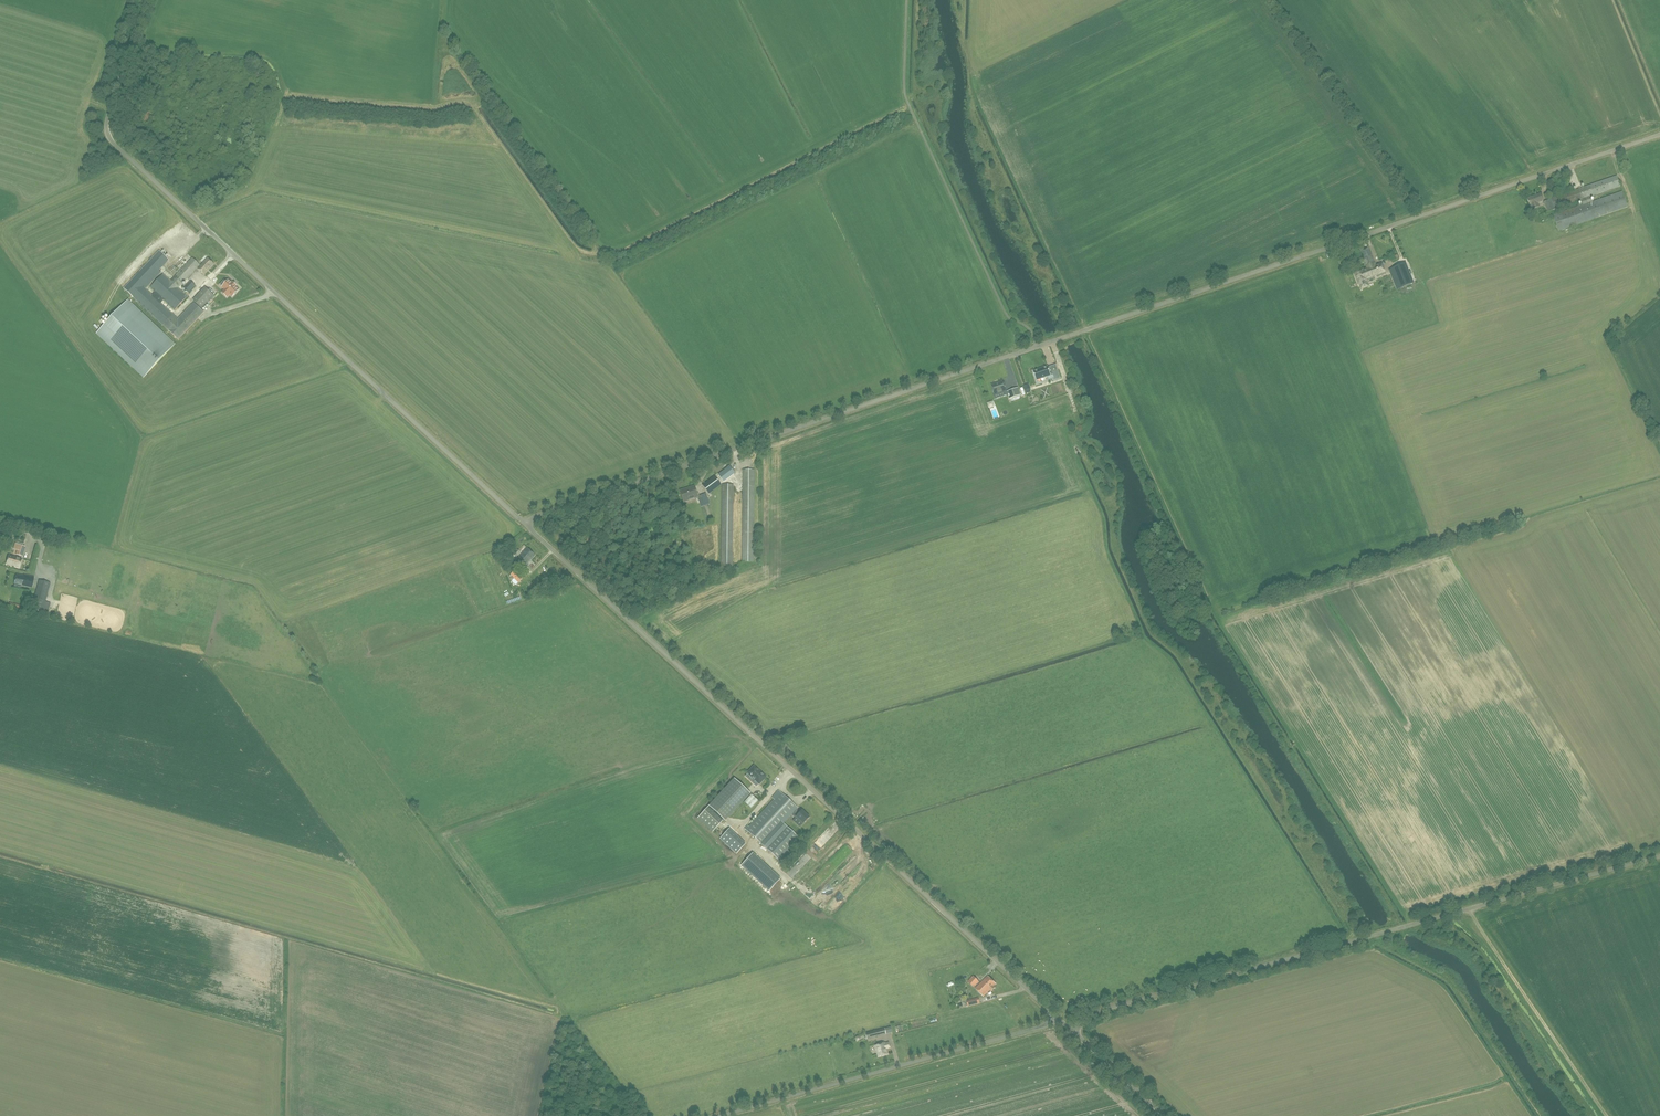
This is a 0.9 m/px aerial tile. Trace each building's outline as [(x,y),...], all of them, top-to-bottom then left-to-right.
[(1591,202),(1590,197),(1620,186),(1617,176),(1551,198),(1552,199),(1547,200),(1547,201),(1545,202),(1545,201),(1544,202),(1548,212),(1555,210),(1555,209),(1580,200),(1582,205),(1553,215),(1559,231),(1627,207),(1622,191),(1591,202)] [(1531,209),(1531,208),(1539,205),(1538,203),(1543,201),(1540,193),(1533,196),(1527,198),(1531,209)] [(1373,256),(1369,246),(1359,249),(1363,260),(1364,260),(1367,268),(1354,272),(1361,290),(1369,286),(1367,281),(1374,278),(1374,277),(1377,276),(1377,277),(1386,273),(1381,262),(1375,264),(1372,257),(1373,256)] [(205,252),(209,255),(213,251),(209,247),(205,252)] [(199,277),(215,264),(210,258),(194,271),(199,277)] [(182,275),(185,279),(200,264),(195,259),(182,271),(180,269),(176,273),(180,277),(182,275)] [(1397,290),(1414,283),(1406,262),(1389,269),(1397,290)] [(239,290),(235,287),(236,286),(232,282),(232,283),(228,280),(226,282),(224,280),(220,285),(222,287),(225,289),(222,293),(227,297),(229,294),(232,297),(239,290)] [(188,293),(195,286),(190,281),(183,289),(188,293)] [(202,309),(214,296),(205,288),(193,301),(202,309)] [(1037,380),(1047,376),(1049,380),(1054,378),(1055,380),(1060,378),(1057,370),(1052,372),(1050,373),(1048,367),(1048,366),(1047,366),(1033,371),(1036,380),(1037,380)] [(1006,390),(1003,381),(998,383),(996,384),(996,383),(991,385),(994,394),(1006,390)] [(1010,399),(1020,395),(1018,388),(1007,391),(1010,399)] [(718,474),(723,482),(734,474),(729,467),(718,474)] [(708,494),(720,485),(713,476),(702,485),(708,494)] [(732,569),(733,485),(722,485),(721,569),(732,569)] [(698,496),(694,487),(686,489),(680,491),(684,502),(698,497),(701,507),(704,506),(709,521),(712,520),(707,505),(709,504),(705,494),(698,496)] [(22,556),(25,547),(22,546),(23,543),(16,541),(15,545),(18,546),(16,554),(22,556)] [(522,561),(531,551),(527,548),(518,558),(522,561)] [(531,551),(522,561),(527,565),(535,555),(531,551)] [(22,560),(9,556),(6,564),(19,568),(22,560)] [(516,585),(523,578),(515,570),(510,575),(515,580),(512,582),(516,585)] [(16,575),(14,584),(32,588),(34,578),(24,575),(23,577),(16,575)] [(47,616),(50,603),(45,602),(50,583),(38,580),(31,613),(47,616)] [(765,778),(753,767),(747,774),(759,785),(765,778)] [(725,821),(750,793),(734,778),(709,806),(725,821)] [(746,830),(763,846),(765,847),(778,860),(799,838),(785,826),(783,824),(792,814),(796,810),(797,808),(778,791),(772,798),(774,799),(758,817),(755,820),(749,827),(748,827),(746,830)] [(745,801),(753,807),(759,800),(751,793),(745,801)] [(713,832),(723,821),(708,807),(698,818),(713,832)] [(799,813),(796,810),(792,814),(795,817),(796,817),(803,824),(809,817),(802,811),(799,813)] [(729,826),(720,837),(738,854),(748,843),(729,826)] [(826,839),(833,841),(837,828),(832,827),(831,830),(827,829),(823,840),(826,840),(826,839)] [(780,879),(752,854),(741,865),(769,891),(780,879)] [(853,861),(858,866),(864,860),(859,855),(853,861)] [(974,987),(979,981),(973,976),(968,982),(974,987)] [(991,991),(995,987),(994,986),(996,983),(987,976),(975,989),(983,996),(990,990),(991,991)] [(865,1033),(867,1039),(880,1035),(886,1034),(884,1028),(878,1030),(865,1033)] [(884,1043),(884,1041),(881,1042),(882,1043),(878,1045),(877,1044),(876,1044),(876,1045),(875,1045),(878,1057),(888,1054),(886,1048),(888,1048),(889,1048),(890,1048),(889,1042),(885,1043),(885,1042),(884,1043)]
